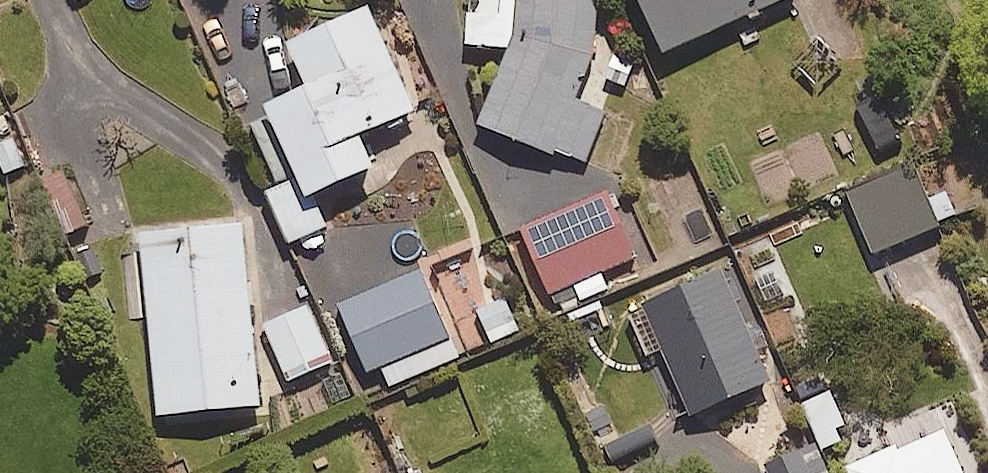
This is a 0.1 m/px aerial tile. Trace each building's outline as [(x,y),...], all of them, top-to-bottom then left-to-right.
[(572,98),(592,45),(594,0),(512,0),(511,1),(510,0),(471,0),(459,34),(504,50),(479,123),(584,160),(602,109),(572,98)] [(660,49),(767,0),(638,0),(660,49)] [(308,188),(368,162),(354,130),(409,106),(365,3),(284,37),(303,81),(261,99),(295,177),(265,190),(286,241),(324,224),(308,188)] [(924,155),(842,191),(872,260),(955,224),(924,155)] [(637,253),(609,189),(519,228),(547,290),(572,280),(581,301),(602,291),(594,272),(637,253)] [(256,401),(238,220),(137,230),(155,411),(256,401)] [(765,378),(719,265),(624,304),(642,347),(658,341),(686,411),(765,378)] [(456,356),(420,269),(337,303),(365,369),(383,362),(391,382),(456,356)] [(517,330),(502,297),(476,308),(490,341),(517,330)] [(330,360),(307,304),(264,321),(286,378),(330,360)] [(848,434),(829,388),(800,400),(819,446),(848,434)] [(942,427),(843,466),(846,472),(960,472),(942,427)] [(797,447),(762,462),(767,472),(807,472),(797,447)]
